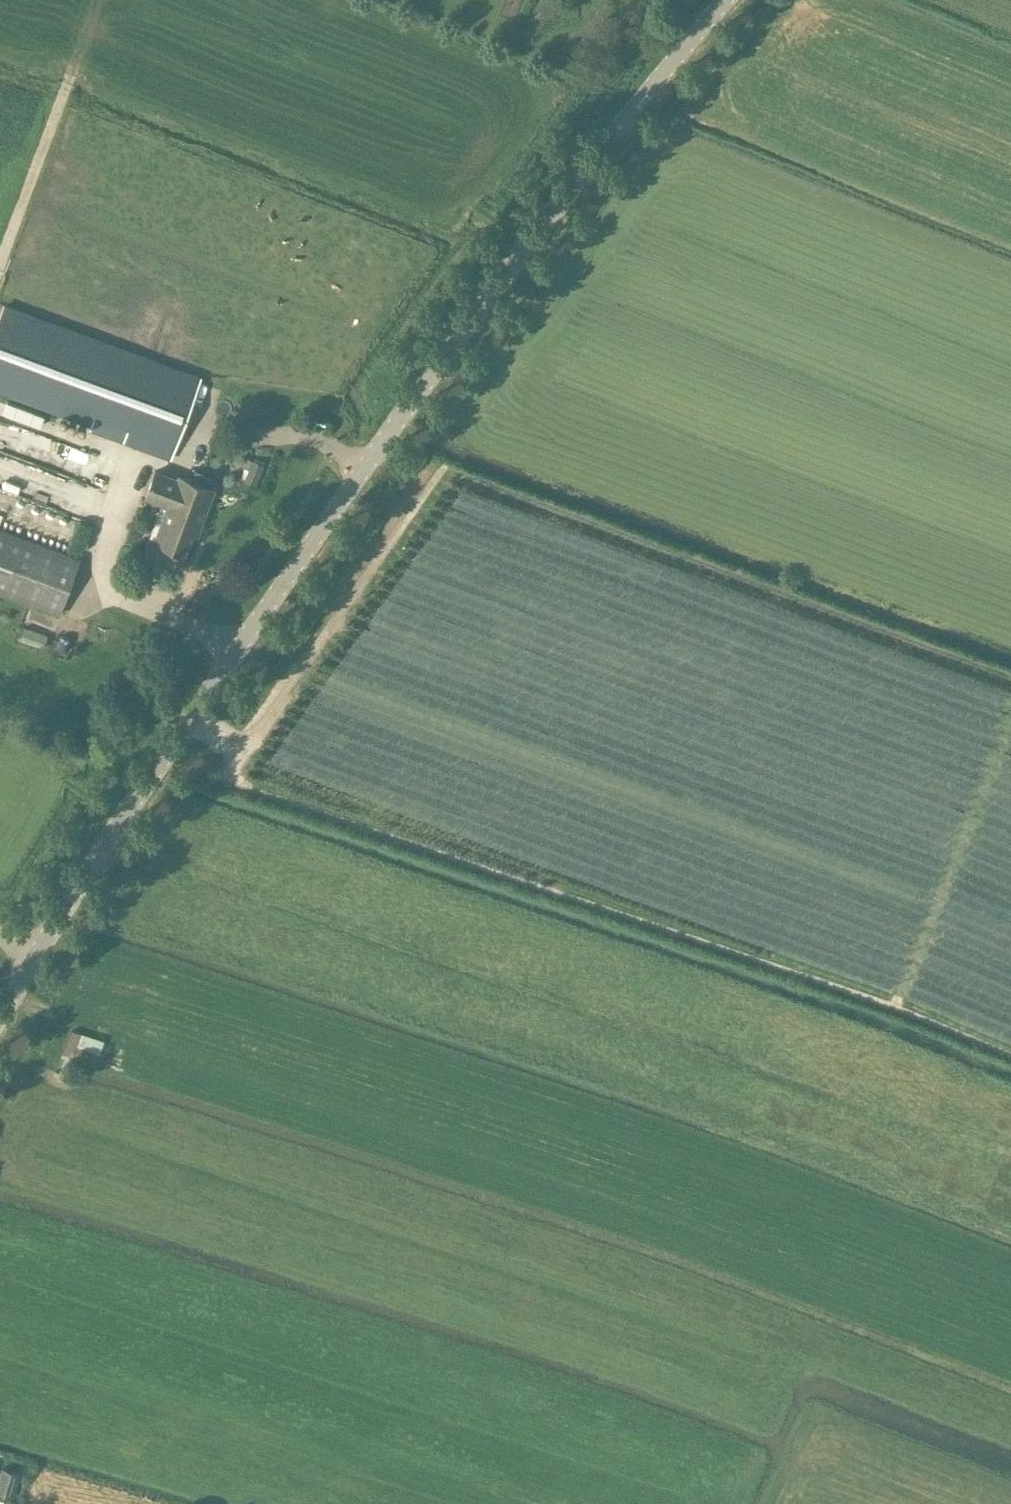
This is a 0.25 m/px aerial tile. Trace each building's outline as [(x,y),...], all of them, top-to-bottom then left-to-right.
[(153,361),(4,306),(0,315),(0,390),(92,424),(90,427),(171,457),(200,378),(153,361)] [(40,436),(0,427),(0,435),(8,437),(5,449),(36,456),(40,436)] [(253,459),(245,480),(257,485),(265,464),(253,459)] [(23,460),(11,494),(85,520),(97,487),(23,460)] [(202,500),(208,502),(214,488),(211,487),(215,476),(199,469),(194,481),(179,475),(178,479),(155,470),(146,496),(155,499),(158,491),(162,493),(163,490),(200,504),(202,500)] [(196,534),(208,502),(202,500),(200,504),(163,490),(162,493),(158,491),(155,499),(168,504),(155,540),(184,551),(191,532),(196,534)] [(80,558),(0,529),(0,593),(59,615),(80,558)] [(64,614),(61,622),(77,628),(80,620),(64,614)] [(42,644),(45,632),(24,627),(21,639),(42,644)] [(75,1059),(96,1065),(104,1041),(72,1031),(66,1048),(65,1048),(63,1053),(67,1054),(60,1078),(67,1081),(75,1059)] [(21,1472),(3,1466),(0,1478),(0,1491),(14,1495),(21,1472)]
